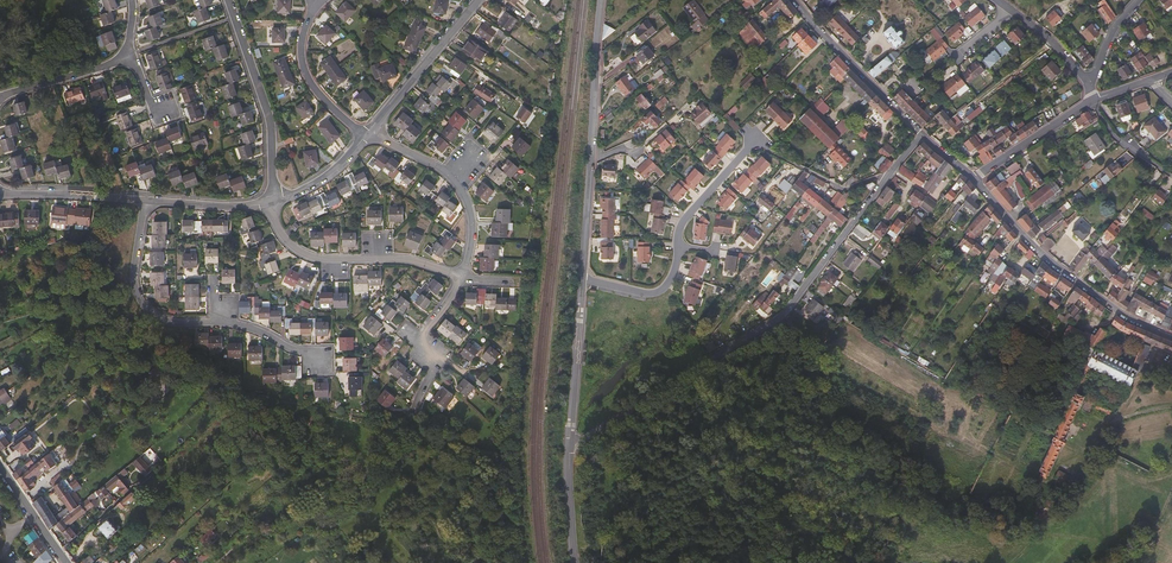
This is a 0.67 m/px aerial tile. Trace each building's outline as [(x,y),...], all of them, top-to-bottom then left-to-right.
[(114,0),(104,0),(103,0),(107,13),(111,12),(118,9),(114,0)] [(158,0),(146,0),(149,9),(160,6),(158,0)] [(210,0),(197,0),(194,1),(197,9),(201,7),(201,8),(205,7),(212,5),(210,0)] [(290,0),(278,0),(277,13),(289,14),(290,0)] [(448,1),(442,0),(436,0),(434,12),(445,15),(448,1)] [(743,5),(746,10),(751,6),(753,8),(756,5),(760,2),(759,0),(750,0),(743,5)] [(779,6),(784,13),(789,20),(797,13),(786,0),(775,0),(771,3),(770,2),(767,5),(768,6),(759,14),(764,20),(779,6)] [(964,0),(951,0),(957,8),(966,2),(964,0)] [(1104,0),(1102,0),(1099,3),(1101,7),(1101,8),(1098,9),(1108,24),(1114,20),(1110,14),(1112,13),(1104,0)] [(1165,9),(1171,4),(1171,0),(1160,0),(1165,9)] [(708,21),(693,1),(683,8),(694,24),(691,26),(694,30),(690,33),(691,35),(708,21)] [(355,11),(346,2),(335,13),(345,22),(355,11)] [(971,28),(984,17),(977,8),(974,5),(967,11),(969,14),(963,19),(971,28)] [(209,20),(205,7),(201,8),(194,11),(199,24),(209,20)] [(562,23),(564,13),(559,11),(555,17),(562,23)] [(114,22),(111,12),(107,13),(100,15),(104,26),(114,22)] [(508,32),(516,20),(506,12),(497,24),(508,32)] [(741,21),(749,15),(747,12),(739,18),(741,21)] [(1061,21),(1053,12),(1045,19),(1052,27),(1057,23),(1058,23),(1059,24),(1061,21)] [(156,27),(165,24),(163,18),(160,19),(159,14),(148,18),(152,28),(156,27)] [(528,14),(524,20),(530,23),(533,17),(528,14)] [(852,45),(859,38),(837,14),(829,21),(852,45)] [(420,41),(425,28),(420,26),(421,22),(416,19),(409,36),(420,41)] [(767,40),(752,20),(745,26),(746,28),(739,34),(753,52),(767,40)] [(642,42),(655,32),(648,21),(639,27),(641,30),(635,34),(642,42)] [(952,43),(962,35),(961,33),(964,30),(958,23),(945,34),(952,43)] [(489,42),(495,33),(504,39),(505,39),(509,41),(511,39),(497,29),(492,25),(490,29),(482,24),(476,33),(489,42)] [(602,42),(615,31),(603,25),(602,42)] [(1141,42),(1146,39),(1147,42),(1152,39),(1143,25),(1137,29),(1135,26),(1130,29),(1138,41),(1140,40),(1141,42)] [(326,44),(335,34),(326,26),(317,36),(326,44)] [(904,43),(901,39),(901,38),(902,37),(901,36),(901,34),(901,33),(901,32),(899,31),(898,32),(897,31),(896,31),(891,26),(882,34),(885,37),(886,39),(895,50),(904,43)] [(1089,43),(1098,34),(1091,26),(1081,34),(1089,43)] [(159,38),(156,27),(152,28),(145,31),(149,42),(159,38)] [(284,43),(284,29),(272,29),(272,43),(284,43)] [(947,47),(936,33),(933,29),(929,32),(937,42),(925,52),(933,62),(944,52),(945,52),(943,50),(947,47)] [(1024,38),(1017,29),(1007,37),(1015,46),(1024,38)] [(798,44),(807,36),(801,30),(793,38),(798,44)] [(115,43),(111,31),(101,35),(105,46),(115,43)] [(1124,41),(1129,38),(1124,32),(1120,35),(1124,41)] [(414,53),(420,41),(409,36),(403,48),(414,53)] [(656,46),(662,42),(657,36),(652,40),(656,46)] [(816,46),(807,36),(798,44),(797,46),(806,55),(816,46)] [(216,47),(213,37),(202,40),(206,51),(213,49),(216,47)] [(338,54),(351,48),(347,38),(334,44),(338,54)] [(486,53),(469,40),(462,50),(479,63),(486,53)] [(782,49),(787,44),(785,41),(779,46),(782,49)] [(1010,50),(1003,42),(999,46),(981,61),(989,69),(1009,52),(1010,50)] [(228,58),(223,45),(216,47),(213,49),(217,61),(228,58)] [(1093,60),(1083,47),(1076,53),(1082,61),(1081,62),(1085,67),(1093,60)] [(643,65),(654,57),(647,48),(636,56),(643,65)] [(536,55),(541,59),(544,55),(539,51),(536,55)] [(1153,61),(1148,55),(1147,56),(1143,51),(1140,53),(1144,58),(1152,69),(1159,64),(1156,59),(1153,61)] [(166,65),(165,60),(161,62),(157,52),(147,56),(151,70),(166,65)] [(1144,58),(1140,53),(1137,56),(1140,61),(1134,64),(1133,63),(1130,65),(1132,68),(1134,67),(1135,68),(1138,73),(1147,67),(1142,60),(1144,58)] [(842,78),(849,71),(840,61),(834,54),(827,61),(830,64),(829,64),(830,66),(833,68),(829,72),(834,78),(835,78),(837,79),(837,80),(841,84),(845,80),(842,78)] [(874,79),(895,61),(890,54),(868,73),(874,79)] [(338,68),(331,59),(330,57),(320,64),(328,75),(338,68)] [(407,63),(400,57),(396,62),(403,67),(407,63)] [(614,69),(622,63),(618,57),(610,64),(614,69)] [(289,71),(284,58),(273,63),(278,76),(289,71)] [(466,66),(454,58),(450,63),(451,64),(449,67),(460,75),(466,66)] [(968,84),(984,71),(977,62),(965,71),(967,74),(963,77),(968,84)] [(1050,81),(1060,72),(1051,62),(1041,71),(1050,81)] [(396,76),(392,64),(379,69),(377,64),(370,67),(375,79),(380,78),(382,82),(396,76)] [(1134,73),(1130,67),(1126,70),(1124,66),(1116,72),(1122,82),(1131,76),(1131,75),(1134,73)] [(660,77),(662,75),(664,74),(669,71),(666,67),(661,71),(661,70),(653,76),(657,80),(660,77)] [(767,80),(777,70),(775,67),(764,78),(767,80)] [(346,79),(338,68),(328,75),(336,86),(346,79)] [(172,88),(167,73),(166,73),(165,73),(164,70),(156,73),(158,76),(157,76),(156,77),(162,92),(172,88)] [(239,81),(235,70),(225,73),(229,84),(232,83),(239,81)] [(294,84),(289,71),(278,76),(283,89),(284,89),(285,91),(290,88),(289,86),(294,84)] [(876,97),(867,89),(863,84),(849,71),(842,78),(845,80),(864,100),(859,106),(863,110),(869,104),(876,97)] [(949,98),(965,85),(957,76),(953,79),(941,88),(949,98)] [(453,90),(458,83),(450,77),(447,81),(442,77),(436,86),(441,90),(444,93),(449,86),(453,90)] [(634,90),(624,77),(616,84),(626,97),(634,90)] [(106,93),(102,82),(88,87),(92,98),(101,95),(103,100),(108,98),(106,93)] [(132,98),(130,94),(130,93),(133,92),(129,83),(127,84),(126,83),(112,88),(116,99),(118,103),(132,98)] [(237,96),(232,83),(229,84),(221,87),(222,88),(226,100),(237,96)] [(441,90),(436,86),(433,83),(426,92),(430,96),(428,99),(435,105),(439,99),(436,97),(441,90)] [(196,99),(191,86),(180,89),(185,103),(196,99)] [(84,99),(80,88),(65,94),(69,104),(84,99)] [(373,102),(363,91),(354,100),(364,111),(373,102)] [(931,120),(901,91),(893,99),(923,128),(927,124),(931,120)] [(917,104),(928,100),(926,93),(915,96),(917,104)] [(647,102),(648,101),(646,98),(644,99),(641,95),(636,100),(639,103),(638,105),(640,108),(642,106),(645,111),(650,106),(647,102)] [(474,119),(487,103),(476,96),(464,110),(474,119)] [(1148,110),(1143,96),(1132,100),(1136,114),(1148,110)] [(893,114),(876,97),(869,104),(886,121),(893,114)] [(431,111),(435,105),(428,99),(425,102),(420,98),(413,107),(422,114),(427,108),(431,111)] [(658,110),(667,102),(664,98),(655,106),(658,110)] [(813,113),(822,103),(823,102),(820,99),(810,110),(813,113)] [(1060,109),(1068,104),(1065,100),(1058,105),(1060,109)] [(313,113),(308,104),(306,101),(296,108),(303,120),(311,115),(313,113)] [(27,113),(24,102),(14,105),(17,116),(27,113)] [(203,117),(197,103),(186,107),(192,121),(203,117)] [(243,114),(239,103),(229,106),(232,117),(239,115),(243,114)] [(819,119),(829,109),(822,103),(813,113),(819,119)] [(1129,115),(1126,103),(1115,107),(1119,119),(1129,115)] [(695,109),(696,111),(690,116),(698,125),(710,114),(702,105),(702,106),(701,104),(695,109)] [(773,123),(781,114),(771,104),(763,113),(770,119),(769,119),(773,123)] [(740,129),(729,118),(738,109),(735,106),(722,118),(736,133),(740,129)] [(968,122),(969,121),(984,109),(981,106),(979,108),(955,126),(948,131),(953,139),(960,133),(959,132),(958,132),(959,131),(964,127),(962,124),(962,123),(963,124),(967,121),(968,122)] [(515,119),(525,125),(532,113),(523,107),(515,119)] [(614,112),(610,108),(603,114),(606,118),(611,114),(614,112)] [(832,132),(819,119),(813,113),(810,110),(809,109),(799,120),(829,149),(834,144),(850,127),(849,126),(842,120),(832,132)] [(950,120),(941,110),(934,117),(943,126),(950,120)] [(253,122),(250,111),(243,114),(239,115),(243,126),(253,122)] [(1084,130),(1097,121),(1095,118),(1091,120),(1086,112),(1080,116),(1085,124),(1082,126),(1084,130)] [(132,126),(127,113),(116,116),(121,130),(132,126)] [(413,121),(402,113),(394,124),(404,132),(410,125),(413,121)] [(465,121),(456,113),(448,122),(449,124),(457,131),(465,121)] [(657,120),(658,119),(657,117),(656,118),(651,113),(642,121),(646,126),(649,123),(654,129),(660,123),(657,120)] [(607,123),(614,118),(611,114),(606,118),(604,119),(607,123)] [(791,123),(781,114),(773,123),(776,126),(776,125),(783,131),(791,123)] [(952,120),(957,125),(960,122),(955,116),(952,120)] [(932,129),(936,124),(933,122),(934,120),(933,119),(931,120),(927,124),(932,129)] [(1016,119),(1010,123),(1008,124),(1010,128),(1012,126),(1017,124),(1016,122),(1017,121),(1016,119)] [(1154,140),(1164,132),(1153,119),(1143,127),(1148,133),(1149,133),(1154,140)] [(340,136),(328,120),(318,127),(330,143),(340,136)] [(948,131),(955,126),(950,120),(943,126),(948,131)] [(1038,130),(1032,122),(1031,122),(1021,129),(1026,136),(1038,130)] [(493,143),(503,132),(492,123),(483,134),(493,143)] [(18,135),(15,124),(5,127),(8,138),(11,137),(18,135)] [(459,132),(457,131),(449,124),(441,134),(451,142),(459,132)] [(420,133),(410,125),(404,132),(402,135),(412,143),(416,138),(420,133)] [(865,143),(879,130),(875,125),(867,133),(862,129),(857,134),(865,143)] [(162,127),(151,131),(155,142),(166,138),(162,127)] [(182,137),(178,127),(165,132),(168,139),(169,142),(182,137)] [(1026,136),(1021,129),(1019,127),(1017,129),(1018,131),(1015,134),(1020,141),(1026,136)] [(1006,139),(1011,134),(1007,128),(996,135),(992,138),(997,145),(1006,139)] [(142,143),(137,129),(126,133),(131,147),(142,143)] [(664,150),(676,139),(667,129),(649,146),(653,151),(659,145),(664,150)] [(996,135),(991,129),(990,129),(986,133),(989,137),(988,138),(988,140),(985,142),(982,145),(981,145),(985,150),(986,152),(985,153),(990,161),(992,159),(987,152),(997,145),(992,138),(996,135)] [(255,141),(252,131),(241,134),(245,145),(248,144),(255,141)] [(208,143),(204,133),(190,138),(193,149),(206,144),(208,143)] [(732,146),(730,145),(733,141),(725,134),(716,143),(717,144),(714,148),(715,148),(723,155),(726,151),(725,151),(728,148),(730,149),(732,146)] [(1020,141),(1015,134),(1008,140),(1013,146),(1020,141)] [(1092,161),(1104,152),(1103,150),(1105,149),(1094,134),(1084,142),(1091,152),(1088,154),(1092,161)] [(689,145),(693,142),(687,135),(683,139),(689,145)] [(985,150),(981,145),(982,145),(980,143),(973,135),(971,136),(972,137),(963,144),(971,154),(977,150),(980,154),(980,155),(978,157),(984,165),(990,161),(985,153),(986,152),(985,150)] [(15,150),(11,137),(8,138),(1,140),(1,141),(5,153),(15,150)] [(441,153),(448,145),(440,137),(435,144),(431,141),(427,146),(434,152),(436,149),(441,153)] [(521,157),(529,147),(519,138),(511,148),(521,157)] [(172,149),(169,142),(168,139),(155,143),(159,154),(172,149)] [(928,160),(933,153),(923,143),(916,150),(928,160)] [(253,157),(248,144),(245,145),(238,148),(242,160),(253,157)] [(829,149),(833,152),(829,156),(836,164),(838,162),(843,168),(851,161),(834,144),(829,149)] [(1002,149),(1000,147),(992,152),(996,157),(1004,151),(1002,149)] [(716,162),(722,155),(715,148),(712,152),(711,151),(701,162),(709,169),(715,162),(716,162)] [(890,156),(881,149),(877,152),(881,155),(882,154),(887,159),(890,156)] [(318,164),(315,150),(303,152),(306,166),(318,164)] [(944,162),(933,153),(928,160),(924,164),(924,165),(927,167),(930,164),(938,170),(944,162)] [(388,161),(380,155),(376,160),(372,157),(367,165),(372,169),(375,165),(382,170),(384,167),(388,161)] [(24,167),(21,156),(10,159),(13,170),(20,168),(24,167)] [(890,160),(888,162),(882,156),(874,166),(882,174),(885,172),(893,163),(891,161),(890,160)] [(760,176),(770,165),(761,157),(755,164),(753,164),(747,172),(755,179),(759,175),(760,176)] [(395,170),(399,165),(390,158),(388,161),(384,167),(390,172),(388,175),(393,180),(399,172),(395,170)] [(644,180),(657,167),(649,159),(636,172),(644,180)] [(71,176),(68,165),(63,167),(61,160),(56,161),(55,161),(58,172),(60,179),(71,176)] [(509,178),(517,168),(508,160),(499,170),(506,176),(509,178)] [(58,172),(55,161),(44,164),(47,175),(58,172)] [(931,194),(942,179),(943,179),(946,176),(945,175),(951,167),(944,161),(944,162),(938,170),(923,189),(931,194)] [(1086,170),(1092,165),(1090,161),(1084,166),(1086,170)] [(141,173),(138,166),(137,163),(126,167),(129,177),(141,173)] [(156,175),(152,165),(146,167),(145,163),(138,166),(141,173),(143,180),(156,175)] [(919,168),(914,174),(909,172),(908,170),(910,168),(904,163),(902,166),(899,170),(899,174),(911,182),(916,176),(918,173),(921,169),(924,165),(924,164),(922,163),(918,167),(919,168)] [(1010,176),(1019,169),(1015,163),(1006,170),(1010,176)] [(34,177),(31,165),(24,167),(20,168),(24,180),(34,177)] [(607,165),(607,166),(602,166),(601,176),(610,177),(610,178),(610,183),(614,183),(615,182),(615,178),(616,166),(607,165)] [(1109,181),(1121,170),(1117,165),(1111,170),(1108,167),(1101,173),(1109,181)] [(183,181),(182,177),(178,166),(170,169),(171,173),(168,175),(172,185),(183,181)] [(498,186),(506,176),(499,170),(496,167),(488,177),(498,186)] [(694,186),(702,176),(694,169),(685,178),(686,179),(683,183),(689,188),(691,190),(694,187),(694,186)] [(1000,185),(1007,180),(1011,177),(1021,170),(1019,169),(1010,176),(1006,170),(998,175),(997,177),(995,179),(998,184),(1000,183),(1000,185)] [(1043,185),(1031,169),(1024,175),(1036,190),(1043,185)] [(408,185),(415,176),(406,170),(402,175),(399,172),(393,180),(399,184),(401,180),(408,185)] [(741,194),(751,182),(753,184),(756,180),(755,179),(747,172),(744,176),(743,175),(737,182),(736,181),(732,185),(733,186),(732,187),(741,194)] [(795,194),(797,193),(802,197),(808,189),(801,183),(807,174),(804,172),(797,181),(796,183),(792,187),(791,189),(792,189),(791,191),(795,194)] [(198,183),(195,173),(182,177),(183,181),(186,188),(198,183)] [(368,182),(363,173),(354,177),(352,173),(348,174),(353,185),(356,193),(360,191),(358,187),(368,182)] [(921,188),(927,179),(918,173),(916,176),(911,182),(921,188)] [(349,188),(353,185),(348,174),(343,177),(345,181),(336,186),(341,196),(342,195),(350,191),(349,188)] [(230,185),(229,182),(227,175),(216,178),(220,189),(230,185)] [(813,183),(816,179),(811,176),(806,182),(811,185),(813,183)] [(849,186),(855,180),(852,176),(845,183),(849,186)] [(962,189),(968,181),(962,176),(956,183),(962,189)] [(246,187),(242,177),(229,182),(230,185),(233,192),(246,187)] [(894,192),(902,182),(895,177),(887,187),(894,192)] [(1003,190),(1014,180),(1011,177),(1007,180),(1000,185),(990,192),(1002,207),(1003,206),(1008,212),(1011,211),(1016,206),(1003,190)] [(796,183),(797,181),(794,178),(789,184),(792,187),(796,183)] [(822,188),(825,183),(816,179),(813,183),(822,188)] [(990,192),(1000,185),(1000,183),(998,184),(995,179),(985,186),(990,192)] [(431,192),(434,187),(426,180),(419,189),(426,194),(423,198),(428,202),(434,194),(431,192)] [(683,195),(689,188),(683,183),(681,180),(668,194),(677,202),(680,199),(683,195)] [(962,189),(963,191),(960,194),(966,201),(968,198),(975,190),(968,181),(962,189)] [(1025,198),(1022,192),(1023,191),(1014,181),(1013,184),(1016,195),(1020,202),(1025,198)] [(1052,181),(1028,200),(1025,202),(1029,207),(1032,212),(1040,205),(1054,195),(1059,191),(1052,181)] [(870,193),(875,186),(872,183),(863,187),(870,193)] [(1145,192),(1150,185),(1147,183),(1141,190),(1145,192)] [(485,202),(493,192),(483,184),(475,193),(485,202)] [(883,207),(894,192),(887,187),(876,202),(883,207)] [(724,210),(733,200),(732,199),(735,195),(728,189),(722,196),(719,199),(720,200),(716,204),(723,210),(724,210)] [(813,209),(814,207),(815,208),(822,200),(808,189),(802,197),(802,198),(801,199),(813,209)] [(926,198),(912,189),(907,196),(909,197),(908,199),(912,202),(910,205),(914,208),(916,205),(918,207),(917,210),(910,220),(917,226),(936,205),(927,198),(926,198)] [(951,203),(956,197),(950,190),(945,197),(951,203)] [(1057,198),(1062,194),(1059,191),(1054,195),(1040,205),(1043,209),(1057,198)] [(1161,207),(1167,198),(1157,191),(1151,200),(1161,207)] [(448,201),(450,198),(441,192),(437,197),(434,194),(428,202),(434,206),(437,203),(443,207),(448,201)] [(841,209),(847,202),(852,196),(850,192),(846,194),(845,193),(843,196),(836,206),(833,209),(838,213),(834,219),(843,226),(847,220),(841,215),(844,211),(841,209)] [(339,203),(335,193),(325,197),(323,193),(319,195),(324,205),(328,204),(330,207),(339,203)] [(836,206),(843,196),(838,193),(831,203),(836,206)] [(321,207),(324,205),(319,195),(315,196),(317,200),(307,204),(311,212),(312,214),(321,209),(321,207)] [(769,211),(774,206),(772,204),(774,202),(771,199),(769,202),(762,197),(758,202),(769,211)] [(782,206),(787,199),(784,197),(779,204),(782,206)] [(980,208),(968,198),(966,201),(960,207),(956,213),(959,215),(965,208),(966,207),(974,214),(980,208)] [(615,216),(615,199),(603,199),(603,216),(614,216),(615,216)] [(833,209),(822,200),(815,208),(827,217),(833,209)] [(453,213),(456,208),(448,201),(443,207),(441,210),(447,215),(445,218),(451,223),(456,215),(453,213)] [(661,216),(662,211),(662,208),(661,208),(662,203),(651,201),(649,214),(661,216)] [(311,212),(307,204),(306,202),(297,207),(297,208),(293,209),(298,220),(302,218),(302,217),(311,212)] [(789,220),(801,205),(797,202),(786,217),(789,220)] [(956,213),(960,207),(959,206),(958,204),(956,202),(954,205),(955,206),(954,208),(955,209),(952,212),(954,214),(956,213)] [(888,221),(899,207),(895,203),(884,217),(888,221)] [(1001,220),(989,206),(983,212),(990,220),(991,219),(996,225),(1001,220)] [(64,226),(65,223),(69,223),(71,209),(52,207),(51,225),(64,226)] [(71,209),(69,223),(69,227),(72,227),(72,223),(74,224),(74,229),(82,230),(83,224),(88,225),(89,209),(75,208),(75,209),(71,209)] [(402,221),(402,208),(389,208),(389,221),(402,221)] [(1144,208),(1141,212),(1152,221),(1155,217),(1144,208)] [(509,223),(509,210),(496,209),(496,223),(506,223),(509,223)] [(834,219),(838,213),(833,209),(827,217),(840,228),(843,226),(834,219)] [(38,224),(38,211),(24,211),(24,224),(38,224)] [(381,224),(381,211),(367,211),(367,225),(381,224)] [(807,211),(800,220),(794,227),(797,230),(810,213),(807,211)] [(1043,233),(1062,217),(1062,218),(1064,217),(1062,214),(1061,215),(1057,211),(1037,226),(1041,231),(1043,233)] [(987,239),(990,234),(985,232),(984,233),(980,229),(990,220),(983,212),(978,217),(977,218),(973,223),(964,234),(966,235),(968,233),(969,234),(970,232),(974,236),(978,232),(987,239)] [(13,213),(0,214),(0,227),(14,225),(13,213)] [(613,238),(613,220),(614,220),(614,216),(603,216),(602,215),(602,220),(600,220),(600,239),(613,238)] [(1026,234),(1034,227),(1026,217),(1025,215),(1016,222),(1026,234)] [(254,226),(251,216),(237,221),(237,225),(241,236),(247,233),(250,233),(249,229),(254,226)] [(693,233),(694,233),(693,240),(704,241),(707,224),(708,223),(702,217),(699,221),(699,224),(695,224),(693,233)] [(897,236),(908,222),(901,217),(898,220),(898,219),(889,230),(897,236)] [(661,236),(664,221),(653,219),(650,235),(661,236)] [(213,232),(212,220),(202,220),(201,221),(197,221),(197,234),(202,233),(202,232),(213,232)] [(227,233),(227,221),(223,221),(223,220),(212,220),(213,232),(223,231),(223,233),(227,233)] [(197,234),(197,221),(194,221),(193,221),(182,221),(182,230),(182,232),(191,232),(193,232),(193,234),(197,234)] [(1117,235),(1119,231),(1116,228),(1119,225),(1115,221),(1103,234),(1106,236),(1104,239),(1107,241),(1109,239),(1111,241),(1117,235)] [(166,235),(166,222),(153,222),(153,235),(165,235),(166,235)] [(730,235),(731,224),(719,222),(719,223),(714,222),(712,233),(721,235),(722,234),(730,235)] [(294,231),(298,226),(294,223),(290,227),(294,231)] [(506,237),(506,223),(496,223),(492,223),(491,237),(506,237)] [(823,228),(825,226),(821,223),(810,242),(813,244),(823,228)] [(879,240),(888,229),(880,223),(871,234),(879,240)] [(1003,223),(997,231),(994,235),(997,238),(1003,234),(1006,237),(1011,231),(1003,223)] [(1089,234),(1086,231),(1088,229),(1084,225),(1082,227),(1080,225),(1082,224),(1080,223),(1071,232),(1082,242),(1089,234)] [(810,224),(808,229),(814,233),(817,228),(810,224)] [(871,235),(858,225),(852,232),(862,240),(866,236),(868,238),(871,235)] [(753,247),(760,238),(746,227),(739,236),(742,239),(742,240),(745,243),(746,242),(753,247)] [(1032,239),(1039,233),(1034,227),(1026,234),(1031,239),(1032,239)] [(337,242),(337,229),(324,230),(324,233),(324,242),(337,242)] [(455,242),(450,238),(452,235),(445,229),(440,235),(444,238),(439,244),(445,249),(448,251),(455,242)] [(262,240),(258,230),(250,233),(247,233),(248,235),(250,240),(246,242),(248,249),(254,247),(257,246),(256,243),(262,240)] [(417,250),(422,237),(409,231),(404,245),(417,250)] [(941,238),(949,241),(952,234),(943,231),(941,238)] [(1017,238),(1011,231),(1006,237),(1011,243),(1017,238)] [(324,242),(324,233),(310,233),(310,246),(324,246),(324,242)] [(355,247),(355,233),(342,233),(342,247),(355,247)] [(974,238),(969,234),(968,233),(966,235),(966,236),(972,242),(974,238)] [(64,240),(62,234),(44,239),(44,245),(64,240)] [(165,248),(165,235),(153,235),(152,235),(152,248),(165,248)] [(983,250),(972,242),(966,236),(960,243),(961,243),(978,256),(983,250)] [(1040,247),(1047,239),(1045,238),(1044,236),(1042,238),(1041,238),(1036,243),(1040,247)] [(1047,253),(1055,245),(1051,241),(1047,239),(1040,247),(1047,253)] [(275,252),(271,241),(261,245),(263,252),(259,254),(261,261),(268,259),(270,258),(269,254),(275,252)] [(1029,249),(1020,241),(1016,247),(1025,255),(1029,249)] [(439,257),(445,249),(439,244),(436,242),(432,249),(427,245),(423,251),(431,257),(433,253),(439,257)] [(613,260),(613,248),(612,248),(612,242),(602,242),(602,260),(613,260)] [(649,252),(649,242),(638,242),(638,262),(649,262),(649,257),(650,257),(650,252),(649,252)] [(497,259),(498,245),(484,244),(484,258),(493,259),(497,259)] [(1115,271),(1105,261),(1116,249),(1110,244),(1106,248),(1108,250),(1106,251),(1101,258),(1094,265),(1096,268),(1108,281),(1114,275),(1116,273),(1121,266),(1119,265),(1115,271)] [(997,258),(1003,251),(998,245),(990,254),(996,259),(997,258)] [(1076,275),(1088,259),(1085,257),(1091,249),(1088,246),(1086,248),(1085,248),(1068,270),(1076,275)] [(1101,258),(1106,251),(1105,250),(1101,246),(1096,252),(1095,253),(1101,258)] [(218,262),(218,249),(205,250),(205,253),(202,253),(203,256),(205,256),(205,263),(218,262)] [(1034,255),(1029,249),(1025,255),(1023,257),(1029,261),(1034,255)] [(1094,265),(1101,258),(1095,253),(1096,252),(1091,249),(1085,257),(1088,259),(1089,260),(1089,261),(1094,265)] [(163,265),(163,252),(150,252),(150,265),(163,265)] [(862,257),(855,252),(852,254),(851,253),(843,265),(853,273),(861,261),(860,260),(862,257)] [(197,267),(197,255),(184,255),(184,267),(197,267)] [(734,273),(737,258),(727,256),(724,272),(734,273)] [(882,266),(871,256),(867,261),(879,270),(882,266)] [(492,271),(493,259),(484,258),(480,258),(480,271),(492,271)] [(696,258),(693,264),(692,264),(687,277),(698,281),(700,276),(701,277),(706,262),(696,258)] [(995,272),(1002,263),(997,258),(996,259),(990,268),(995,272)] [(278,271),(275,261),(269,263),(268,259),(261,261),(259,262),(261,268),(266,267),(268,275),(278,271)] [(1042,278),(1048,269),(1042,262),(1036,271),(1033,275),(1034,276),(1030,282),(1026,286),(1030,289),(1034,291),(1038,284),(1042,278)] [(783,271),(785,267),(777,263),(775,267),(783,271)] [(995,285),(1007,267),(1002,263),(995,272),(994,275),(998,278),(994,283),(995,285)] [(1036,271),(1031,267),(1027,264),(1021,274),(1030,282),(1034,276),(1033,275),(1036,271)] [(792,282),(796,276),(799,273),(794,269),(791,266),(784,276),(792,282)] [(995,285),(995,286),(992,290),(993,291),(995,293),(1006,278),(1008,280),(1013,271),(1007,267),(995,285)] [(1044,278),(1048,280),(1046,282),(1049,285),(1051,282),(1054,285),(1059,276),(1053,273),(1048,269),(1042,278),(1043,279),(1044,278)] [(235,283),(235,270),(222,270),(222,283),(235,283)] [(297,284),(300,276),(289,270),(283,281),(295,287),(297,284)] [(832,286),(840,276),(832,270),(828,276),(826,275),(823,280),(832,286)] [(1011,288),(1020,276),(1013,271),(1008,280),(1005,284),(1007,291),(1011,288)] [(308,289),(314,278),(302,272),(300,276),(297,284),(308,289)] [(381,285),(381,272),(367,272),(367,276),(368,285),(381,285)] [(164,285),(163,273),(151,273),(151,286),(154,286),(164,285)] [(1092,275),(1088,279),(1093,285),(1098,280),(1092,275)] [(1121,289),(1125,282),(1114,275),(1108,281),(1112,285),(1121,289)] [(368,285),(367,276),(353,276),(354,291),(368,291),(368,285)] [(1150,286),(1152,282),(1144,277),(1142,282),(1150,286)] [(1062,292),(1063,290),(1067,292),(1072,285),(1061,278),(1055,287),(1062,292)] [(442,286),(434,279),(429,285),(425,282),(420,288),(428,294),(430,291),(435,295),(442,286)] [(1130,291),(1128,289),(1132,282),(1127,279),(1125,282),(1121,289),(1119,291),(1118,294),(1124,298),(1124,299),(1130,291)] [(784,289),(786,285),(784,283),(781,280),(778,284),(784,289)] [(823,280),(820,282),(819,284),(820,286),(816,291),(823,297),(832,286),(823,280)] [(1095,286),(1086,280),(1085,282),(1094,289),(1095,286)] [(695,306),(702,286),(692,283),(691,288),(688,287),(687,292),(685,297),(684,303),(695,306)] [(198,297),(198,284),(186,284),(186,297),(198,297)] [(1045,299),(1051,289),(1049,287),(1047,290),(1038,284),(1034,291),(1045,299)] [(155,301),(158,301),(158,302),(167,301),(167,298),(168,298),(167,285),(164,285),(154,286),(155,298),(155,301)] [(430,301),(425,298),(428,294),(420,288),(418,286),(414,292),(420,297),(415,303),(424,310),(430,301)] [(1078,299),(1082,292),(1075,287),(1070,294),(1067,300),(1074,304),(1078,299)] [(769,307),(775,300),(776,301),(780,296),(778,294),(780,292),(775,288),(766,301),(764,303),(769,307)] [(83,298),(95,293),(95,292),(91,289),(81,294),(83,298)] [(480,305),(481,289),(476,289),(476,294),(465,293),(465,304),(476,305),(476,304),(480,305)] [(495,306),(495,299),(496,295),(485,294),(486,290),(481,289),(480,305),(484,305),(484,306),(495,306)] [(1112,303),(1117,296),(1118,294),(1119,291),(1117,290),(1115,294),(1111,291),(1106,298),(1112,303)] [(1078,299),(1082,302),(1080,304),(1084,307),(1090,297),(1082,292),(1078,299)] [(333,303),(333,294),(333,293),(320,293),(320,300),(315,300),(315,309),(320,309),(320,304),(333,303)] [(346,307),(346,294),(333,294),(333,303),(333,307),(346,307)] [(1129,304),(1125,302),(1124,301),(1124,299),(1124,298),(1118,294),(1117,296),(1112,303),(1125,311),(1129,304)] [(1166,312),(1134,294),(1130,302),(1129,304),(1125,311),(1132,314),(1138,306),(1162,320),(1166,312)] [(1056,309),(1061,301),(1055,297),(1054,299),(1048,295),(1044,302),(1056,309)] [(403,312),(410,304),(401,296),(396,303),(392,300),(387,305),(395,311),(398,308),(403,312)] [(199,310),(198,297),(186,297),(186,310),(199,310)] [(250,313),(250,306),(254,306),(254,303),(254,297),(247,297),(247,302),(239,301),(239,313),(250,313)] [(769,307),(764,303),(766,301),(761,297),(752,306),(757,311),(760,309),(768,316),(773,311),(769,307)] [(1088,310),(1095,301),(1090,297),(1084,307),(1088,310)] [(515,311),(516,300),(495,299),(495,306),(495,310),(515,311)] [(848,310),(853,303),(848,299),(843,305),(848,310)] [(299,306),(309,309),(311,304),(301,300),(299,306)] [(814,319),(823,308),(813,300),(804,312),(814,319)] [(1098,317),(1104,308),(1099,304),(1095,301),(1088,310),(1093,313),(1098,317)] [(270,318),(270,311),(269,308),(261,308),(261,303),(254,303),(254,306),(254,312),(259,312),(259,318),(270,318)] [(389,321),(396,312),(395,311),(387,305),(387,304),(382,311),(378,307),(373,313),(382,320),(384,317),(389,321)] [(1071,317),(1078,309),(1073,305),(1072,305),(1066,313),(1071,317)] [(1168,306),(1166,312),(1162,320),(1162,321),(1160,326),(1167,329),(1167,330),(1171,332),(1171,308),(1168,306)] [(285,315),(285,307),(276,307),(277,311),(270,311),(270,318),(270,322),(281,322),(281,316),(285,315)] [(1106,322),(1112,314),(1104,308),(1098,317),(1106,322)] [(843,319),(830,309),(827,312),(840,323),(842,320),(850,325),(852,322),(844,317),(843,319)] [(1080,317),(1084,312),(1081,309),(1076,314),(1080,317)] [(1075,324),(1080,317),(1076,314),(1071,321),(1075,324)] [(1146,332),(1126,324),(1115,316),(1111,324),(1121,331),(1142,341),(1168,352),(1171,354),(1171,342),(1166,340),(1156,336),(1146,332)] [(382,325),(371,317),(363,327),(373,335),(382,325)] [(315,328),(315,323),(315,318),(308,318),(308,323),(300,323),(300,334),(311,334),(311,328),(315,328)] [(300,334),(300,323),(292,324),(292,319),(285,319),(285,328),(289,328),(289,334),(300,334)] [(455,327),(445,319),(437,329),(447,337),(448,336),(455,327)] [(328,335),(328,323),(315,323),(315,328),(315,335),(328,335)] [(1045,339),(1049,332),(1038,325),(1034,331),(1045,339)] [(458,344),(466,334),(456,326),(455,327),(448,336),(458,344)] [(1095,350),(1106,332),(1099,328),(1094,336),(1092,335),(1090,337),(1067,327),(1049,364),(1056,367),(1068,341),(1075,339),(1083,342),(1081,347),(1084,349),(1081,355),(1073,372),(1074,373),(1067,389),(1073,393),(1080,395),(1092,369),(1129,387),(1137,371),(1131,368),(1095,350)] [(208,346),(208,337),(208,333),(195,333),(195,347),(208,346)] [(222,350),(221,337),(208,337),(208,346),(208,351),(210,351),(210,355),(215,355),(215,350),(222,350)] [(352,346),(352,337),(340,337),(340,350),(357,350),(357,345),(352,346)] [(392,347),(382,339),(374,349),(376,350),(384,357),(392,347)] [(470,362),(478,351),(468,343),(460,354),(470,362)] [(1139,372),(1149,347),(1141,343),(1138,350),(1131,368),(1137,371),(1139,372)] [(241,357),(241,344),(228,344),(228,357),(241,357)] [(262,360),(262,347),(249,347),(249,360),(262,360)] [(492,365),(499,355),(490,347),(482,357),(492,365)] [(919,357),(916,362),(926,367),(928,362),(919,357)] [(356,371),(356,358),(343,358),(343,371),(356,371)] [(1046,365),(1035,360),(1032,365),(1043,370),(1046,365)] [(404,372),(406,369),(396,361),(389,371),(398,379),(404,372)] [(301,380),(301,378),(301,366),(295,366),(282,366),(282,368),(282,376),(282,380),(295,380),(301,380)] [(282,376),(282,368),(275,368),(275,369),(262,369),(262,383),(276,382),(276,375),(282,376)] [(135,385),(140,381),(149,374),(148,372),(134,383),(135,385)] [(406,390),(414,379),(404,372),(398,379),(396,382),(406,390)] [(361,396),(361,377),(348,377),(349,389),(350,390),(350,396),(361,396)] [(491,396),(499,386),(489,378),(482,389),(490,395),(491,396)] [(474,387),(464,379),(456,389),(466,397),(474,387)] [(985,399),(989,389),(975,383),(970,392),(985,399)] [(328,397),(328,384),(314,384),(314,397),(328,397)] [(441,412),(453,397),(442,388),(430,402),(430,403),(441,412)] [(387,409),(395,398),(385,390),(377,400),(387,409)] [(1079,405),(1081,401),(1084,402),(1085,402),(1093,406),(1092,407),(1098,410),(1098,409),(1106,412),(1106,413),(1108,414),(1110,411),(1083,397),(1080,395),(1073,393),(1054,434),(1055,435),(1052,441),(1053,442),(1039,471),(1041,472),(1039,477),(1044,479),(1046,476),(1061,445),(1062,445),(1064,440),(1062,439),(1078,405),(1079,405)] [(72,395),(62,404),(65,408),(75,399),(72,395)] [(14,428),(24,421),(25,419),(22,415),(16,419),(13,422),(13,427),(14,428)] [(35,444),(30,438),(32,436),(28,432),(24,435),(26,438),(23,440),(21,437),(13,443),(16,448),(19,446),(24,453),(35,444)] [(8,433),(6,434),(0,439),(0,446),(2,449),(13,441),(8,433)] [(31,482),(29,479),(32,476),(38,472),(40,473),(43,471),(45,473),(54,466),(53,464),(57,461),(53,456),(49,459),(47,456),(23,476),(16,482),(25,495),(33,488),(34,487),(31,482)] [(150,471),(137,458),(131,463),(144,477),(150,471)] [(121,478),(126,474),(123,470),(115,477),(118,481),(121,478)] [(16,482),(23,476),(19,471),(12,476),(16,482)] [(1067,491),(1069,487),(1071,488),(1075,480),(1058,472),(1054,479),(1055,480),(1053,484),(1067,491)] [(125,490),(118,481),(115,477),(101,488),(107,494),(117,486),(119,489),(117,491),(122,496),(127,491),(125,490)] [(53,488),(63,480),(61,478),(52,486),(53,488)] [(118,481),(125,490),(128,488),(126,485),(121,478),(118,481)] [(68,497),(66,494),(63,488),(67,485),(63,480),(53,488),(52,489),(66,509),(70,514),(76,509),(73,503),(68,497)] [(71,492),(78,487),(74,482),(68,487),(67,485),(63,488),(66,494),(68,497),(72,495),(71,492)] [(107,494),(101,488),(95,493),(101,501),(107,495),(107,494)] [(126,506),(134,499),(130,494),(116,506),(120,511),(122,511),(126,508),(126,506)] [(93,501),(95,500),(91,496),(86,500),(92,507),(94,510),(98,507),(93,501)] [(53,519),(45,506),(46,505),(44,502),(43,503),(40,499),(32,505),(36,512),(46,528),(49,532),(55,527),(57,525),(53,519)] [(92,507),(86,500),(83,503),(79,507),(84,513),(92,507)] [(70,525),(84,513),(79,507),(76,509),(70,514),(62,521),(70,531),(73,527),(70,525)] [(62,521),(70,514),(66,509),(53,519),(57,525),(62,521)] [(116,525),(114,526),(111,523),(109,524),(105,520),(96,528),(106,539),(107,539),(119,529),(116,525)] [(70,531),(62,521),(57,525),(55,527),(69,543),(75,537),(74,535),(70,531)] [(30,546),(38,539),(33,531),(23,540),(27,545),(29,544),(30,546)] [(203,545),(214,536),(209,531),(198,541),(203,545)] [(46,550),(38,539),(30,546),(28,547),(38,558),(46,550)] [(107,550),(113,545),(107,539),(106,539),(103,543),(103,542),(99,546),(103,551),(106,549),(107,550)] [(103,559),(117,548),(114,545),(101,557),(103,559)] [(103,551),(99,546),(94,550),(99,555),(103,551)] [(34,562),(48,562),(52,559),(46,550),(38,558),(34,562)] [(208,557),(204,553),(195,560),(198,562),(201,562),(208,557)]
